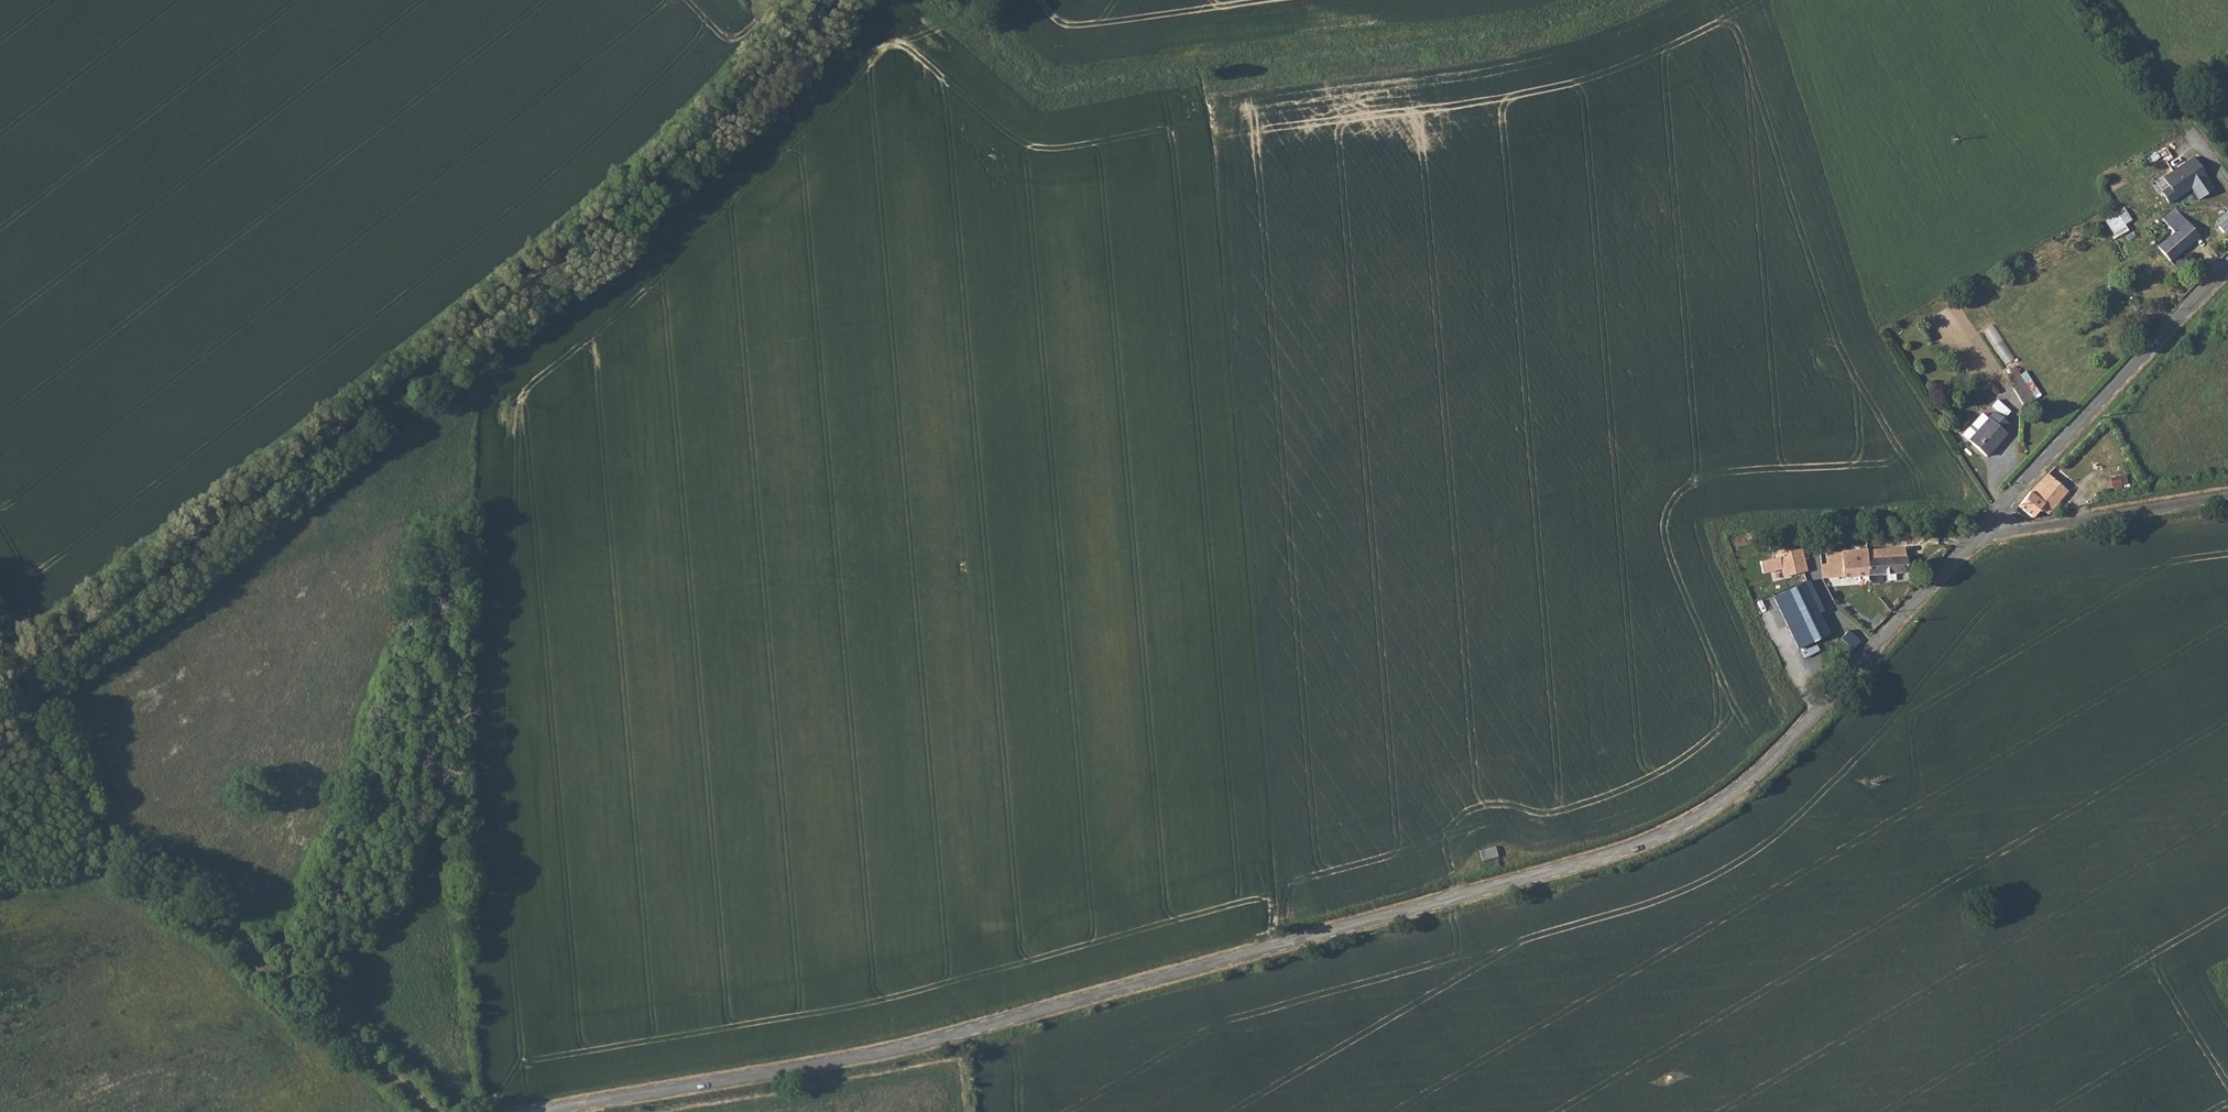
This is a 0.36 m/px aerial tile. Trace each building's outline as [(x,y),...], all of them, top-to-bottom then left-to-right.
[(2161,178),(2167,187),(2160,191),(2169,204),(2191,190),(2198,200),(2214,189),(2193,157),(2161,178)] [(2105,219),(2115,235),(2135,223),(2125,207),(2105,219)] [(2175,235),(2158,249),(2159,251),(2169,263),(2198,237),(2174,209),(2161,219),(2175,235)] [(2227,232),(2227,231),(2227,212),(2217,221),(2227,232)] [(2022,378),(2014,382),(2017,386),(2014,388),(2026,408),(2037,401),(2022,378)] [(1981,430),(1969,442),(1987,460),(2008,436),(2004,433),(2010,426),(1996,413),(1981,430)] [(2114,489),(2129,485),(2126,473),(2111,478),(2114,489)] [(2038,484),(2019,508),(2033,518),(2041,511),(2048,516),(2051,512),(2068,493),(2047,476),(2038,484)] [(1827,564),(1821,565),(1821,580),(1907,574),(1906,549),(1867,553),(1866,551),(1826,553),(1827,564)] [(1778,561),(1762,565),(1765,573),(1767,573),(1780,569),(1783,578),(1803,573),(1806,572),(1805,566),(1810,565),(1809,559),(1803,560),(1801,551),(1777,556),(1778,561)] [(1809,580),(1775,596),(1798,647),(1833,632),(1809,580)] [(1496,846),(1481,851),(1484,860),(1499,855),(1496,846)]
